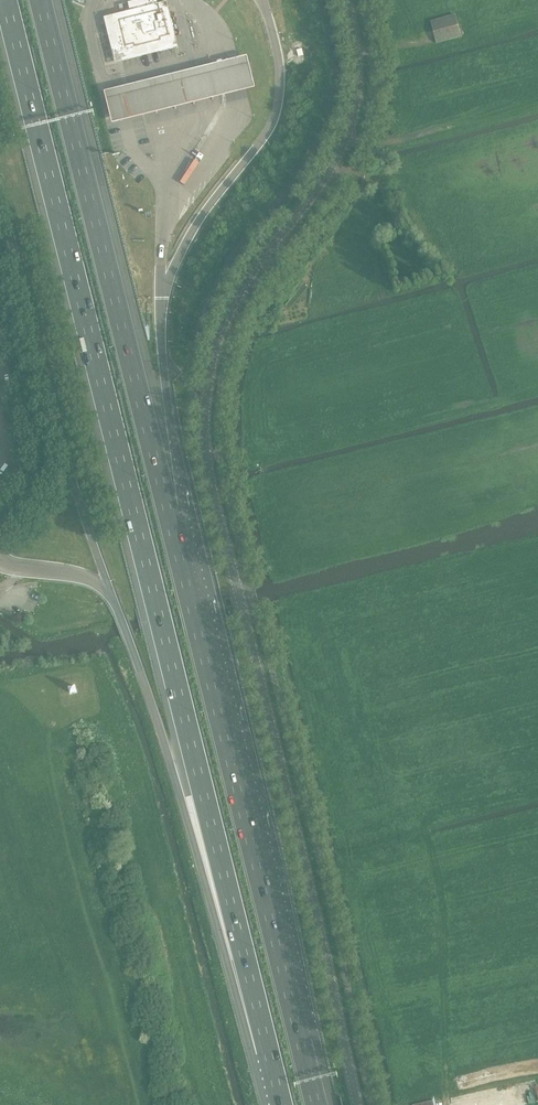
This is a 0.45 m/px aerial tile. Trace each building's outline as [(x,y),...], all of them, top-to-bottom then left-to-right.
[(111,16),(111,17),(120,55),(175,41),(176,41),(166,2),(158,5),(156,0),(139,0),(128,3),(130,11),(111,16)] [(455,15),(430,22),(436,43),(461,37),(455,15)] [(247,56),(104,92),(112,124),(255,88),(247,56)] [(53,309),(61,307),(57,293),(50,295),(53,309)]
